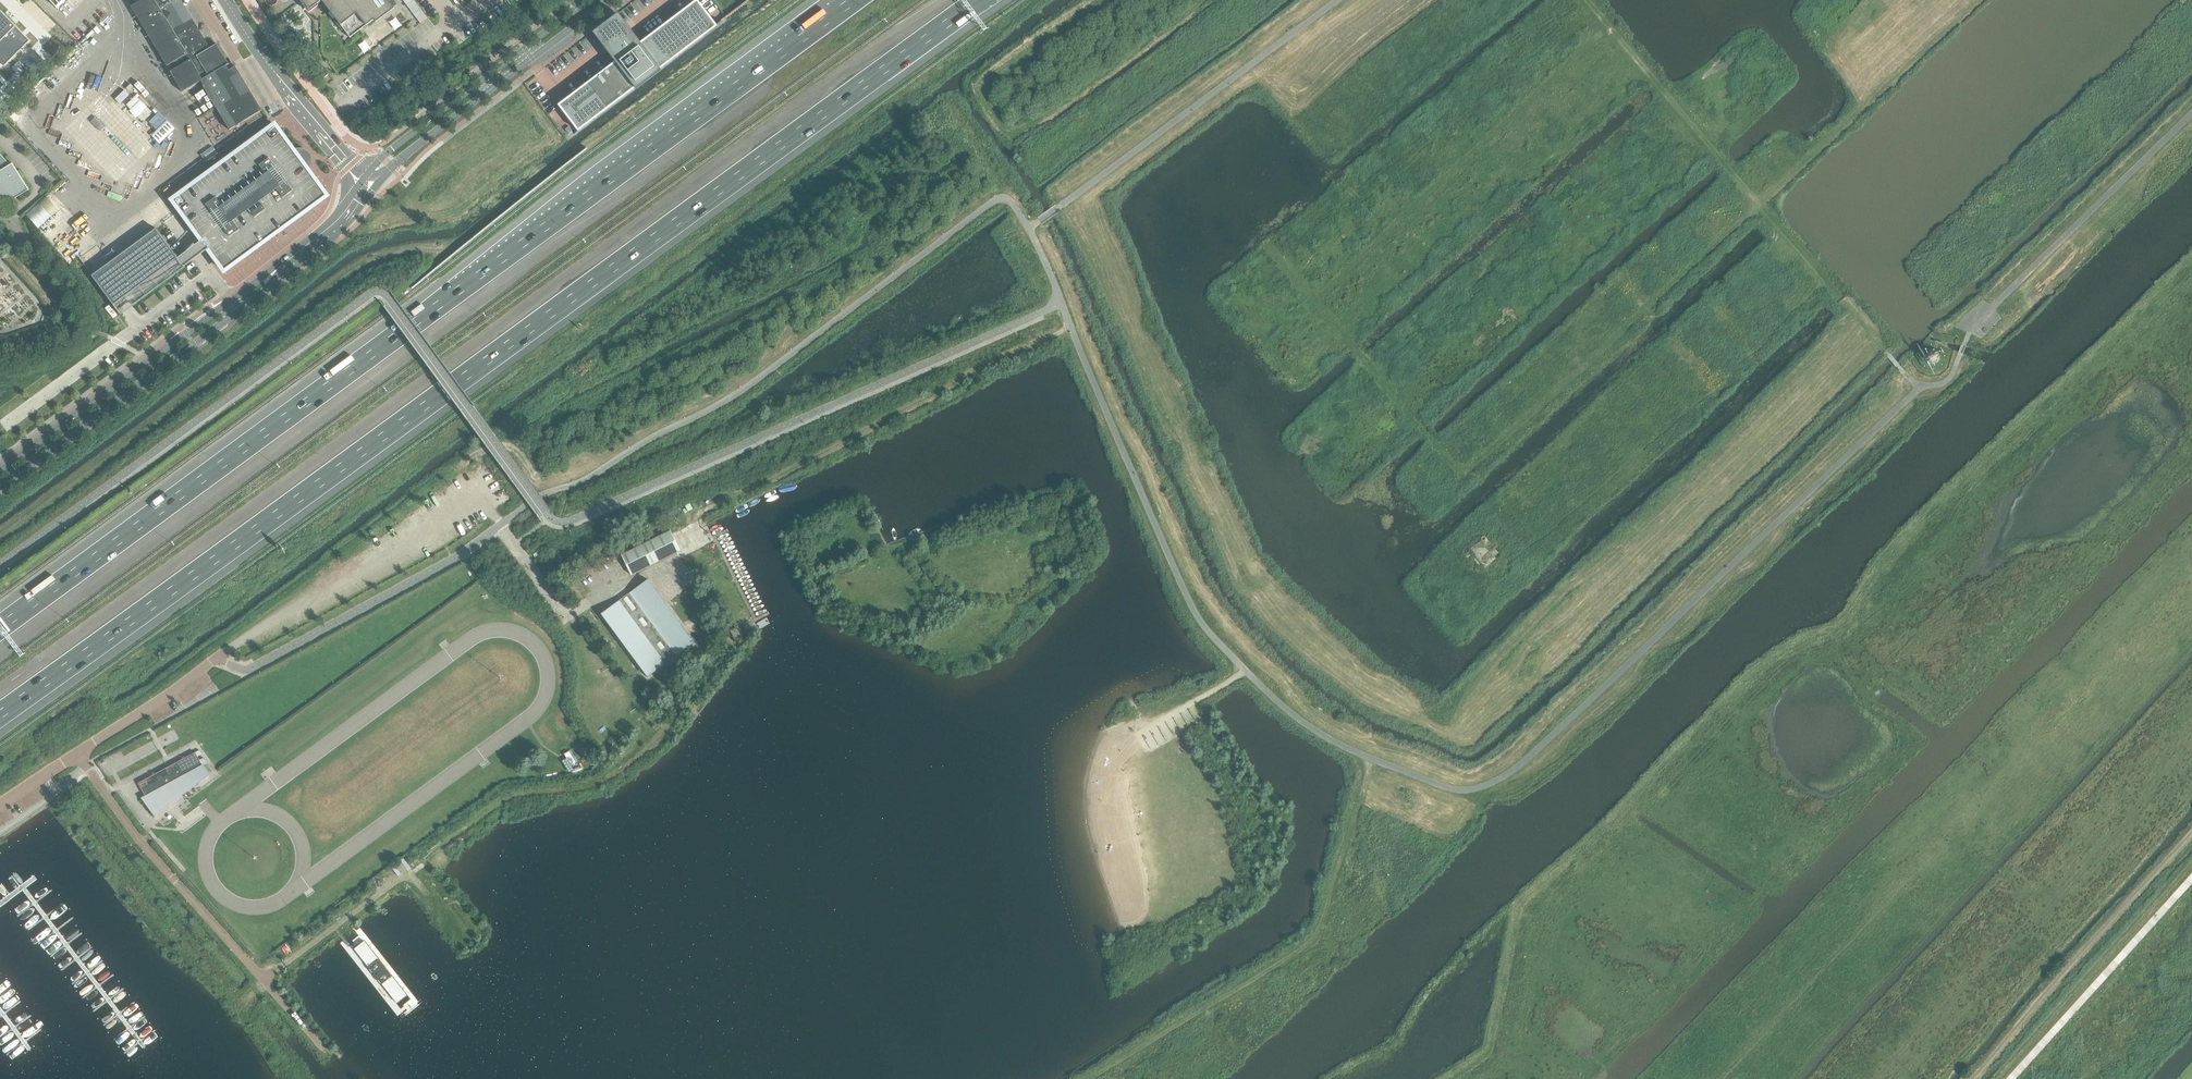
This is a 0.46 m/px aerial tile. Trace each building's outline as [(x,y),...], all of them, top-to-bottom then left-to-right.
[(138,2),(131,6),(167,66),(174,62),(178,68),(171,72),(183,92),(202,81),(205,85),(204,86),(217,107),(217,108),(230,130),(246,120),(260,112),(262,111),(263,110),(237,66),(236,67),(230,70),(227,65),(229,64),(217,44),(211,48),(208,49),(204,42),(181,4),(183,3),(184,3),(182,0),(136,0),(138,2)] [(310,9),(314,6),(321,0),(303,0),(310,9)] [(351,37),(392,6),(388,0),(323,0),(351,37)] [(414,0),(406,0),(404,1),(417,19),(421,23),(427,18),(414,0)] [(707,33),(707,32),(714,26),(715,26),(715,25),(697,1),(688,7),(641,43),(618,14),(593,33),(615,62),(559,105),(579,131),(634,88),(635,90),(661,70),(660,69),(707,33)] [(7,62),(7,63),(30,41),(0,11),(0,56),(7,62)] [(36,53),(26,63),(38,76),(49,65),(36,53)] [(323,68),(319,71),(324,78),(329,75),(323,68)] [(126,90),(116,99),(120,104),(130,94),(126,90)] [(136,97),(128,105),(132,110),(141,101),(136,97)] [(146,107),(138,115),(142,120),(151,111),(146,107)] [(168,120),(152,136),(158,142),(160,144),(162,142),(176,129),(168,120)] [(275,125),(173,200),(225,271),(238,261),(241,259),(244,256),(246,252),(251,245),(253,242),(256,239),(259,236),(257,232),(262,228),(268,224),(275,234),(327,196),(310,172),(309,173),(307,171),(308,170),(309,170),(310,169),(310,168),(311,167),(311,166),(312,165),(312,164),(312,163),(313,162),(313,161),(313,160),(313,159),(312,158),(312,157),(312,156),(311,155),(311,154),(310,154),(309,152),(308,151),(306,150),(305,150),(304,149),(303,149),(302,149),(301,149),(300,149),(298,149),(296,150),(295,150),(294,151),(293,151),(292,150),(293,149),(275,125)] [(213,146),(204,153),(210,161),(219,154),(213,146)] [(7,203),(30,190),(13,163),(13,164),(14,166),(13,167),(0,153),(0,199),(7,203)] [(156,229),(143,239),(93,276),(121,314),(114,304),(131,292),(135,297),(138,301),(185,268),(162,237),(156,229)] [(1940,356),(1937,352),(1932,350),(1928,352),(1926,357),(1929,362),(1933,363),(1938,361),(1940,356)] [(622,555),(632,575),(642,570),(681,551),(671,531),(622,555)] [(1465,555),(1464,557),(1465,559),(1466,557),(1467,559),(1471,556),(1474,559),(1473,559),(1475,563),(1477,563),(1480,566),(1482,564),(1486,568),(1497,559),(1495,557),(1500,553),(1494,547),(1492,549),(1489,546),(1492,544),(1487,537),(1484,536),(1469,548),(1470,549),(1471,550),(1469,551),(1467,550),(1465,550),(1464,551),(1463,552),(1463,553),(1465,555)] [(622,598),(599,614),(647,679),(670,662),(695,643),(666,605),(647,579),(622,598)] [(194,753),(173,763),(190,790),(208,774),(194,753)] [(132,782),(142,801),(139,803),(143,806),(140,808),(148,818),(151,816),(152,819),(184,794),(190,790),(173,763),(167,766),(132,782)] [(143,918),(149,925),(156,920),(157,919),(151,911),(143,918)] [(364,941),(354,949),(400,1008),(410,1000),(364,941)]
